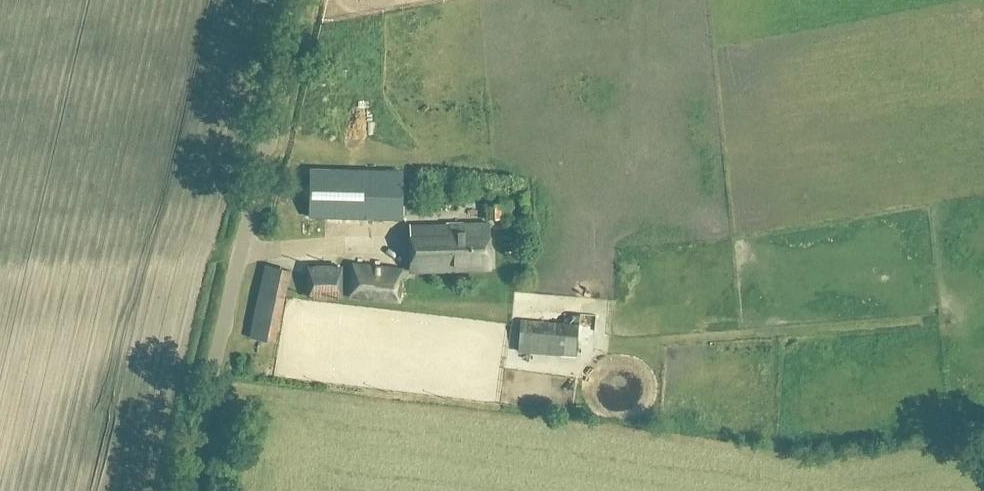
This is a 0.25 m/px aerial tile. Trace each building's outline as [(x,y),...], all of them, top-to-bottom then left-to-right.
[(403,171),(311,169),(309,216),(402,219),(403,171)] [(502,219),(502,217),(513,218),(513,204),(501,203),(489,203),(489,219),(502,219)] [(411,225),(411,270),(491,270),(490,224),(411,225)] [(347,296),(400,303),(405,269),(351,263),(347,296)] [(338,267),(311,268),(312,292),(339,290),(338,267)] [(577,357),(579,330),(579,324),(521,320),(519,352),(577,357)]
